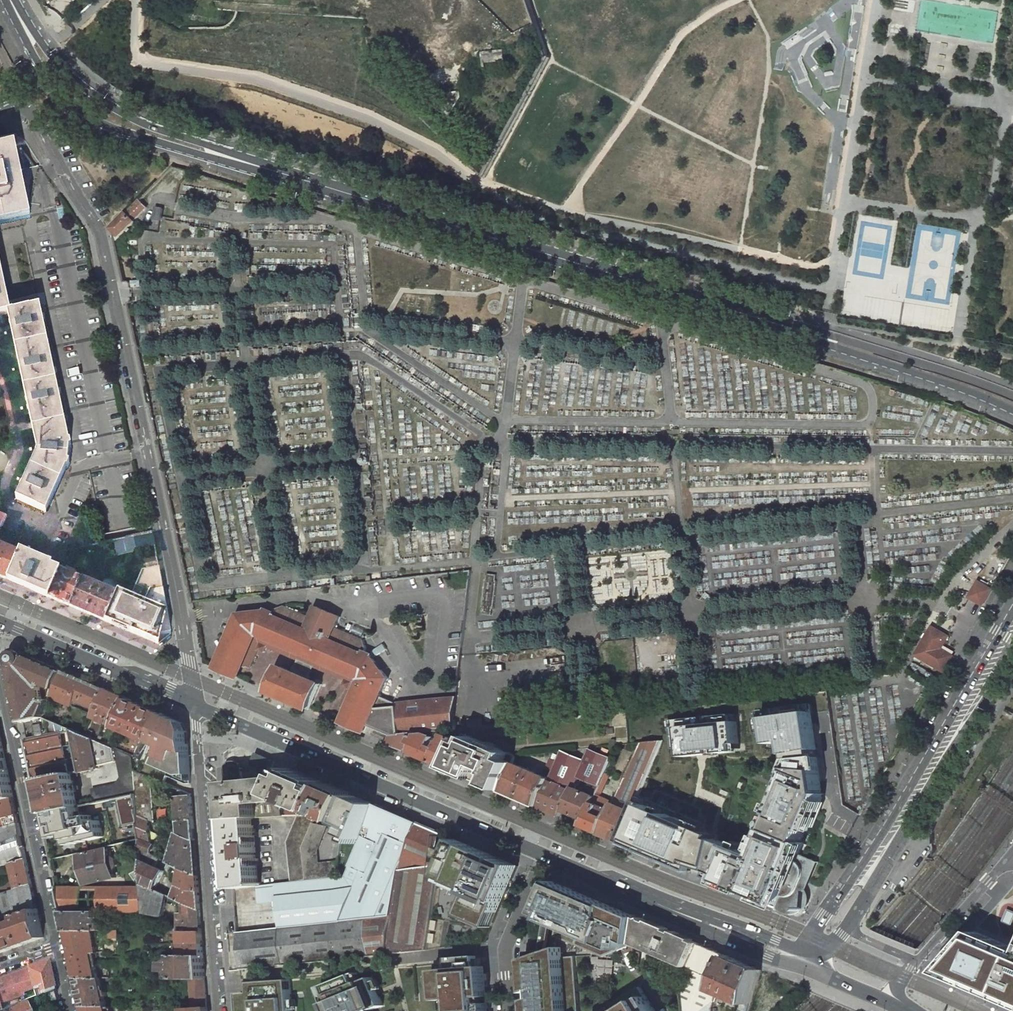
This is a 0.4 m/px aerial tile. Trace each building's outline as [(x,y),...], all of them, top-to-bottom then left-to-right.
[(505,48),(482,51),(483,63),(507,60),(505,48)] [(461,97),(460,92),(434,95),(434,104),(450,115),(461,97)] [(0,152),(0,223),(27,217),(17,170),(13,149),(0,152)] [(141,200),(113,229),(120,237),(136,221),(135,220),(147,207),(141,200)] [(7,312),(10,312),(0,264),(0,314),(7,312)] [(39,306),(10,312),(7,312),(30,421),(36,451),(16,498),(46,511),(66,467),(67,468),(69,462),(67,461),(69,447),(71,446),(70,441),(67,441),(39,306)] [(154,544),(152,533),(114,541),(118,556),(115,563),(127,567),(135,549),(154,544)] [(0,543),(0,576),(7,579),(19,551),(0,543)] [(52,563),(19,549),(19,551),(7,579),(47,596),(59,569),(51,565),(52,563)] [(66,572),(59,569),(47,596),(69,605),(80,578),(75,575),(75,574),(67,570),(66,572)] [(159,569),(142,572),(134,589),(116,591),(115,592),(104,620),(158,643),(170,634),(159,569)] [(115,592),(80,578),(69,605),(104,620),(115,592)] [(980,582),(971,598),(983,604),(992,589),(980,582)] [(311,665),(346,679),(343,686),(349,688),(341,706),(343,707),(345,710),(348,711),(343,723),(366,732),(389,678),(373,658),(372,658),(373,655),(365,652),(369,643),(335,627),(339,617),(315,607),(311,618),(284,606),(276,610),(275,613),(267,610),(266,612),(239,614),(216,668),(239,678),(244,667),(245,667),(248,667),(250,668),(258,650),(264,652),(267,646),(302,661),(302,660),(312,664),(311,665)] [(933,626),(917,654),(945,670),(954,655),(942,648),(950,635),(933,626)] [(64,671),(15,650),(10,661),(23,722),(34,720),(38,737),(50,735),(48,721),(47,718),(45,717),(52,700),(50,699),(49,701),(44,699),(42,688),(44,683),(57,689),(64,671)] [(322,684),(281,667),(270,692),(311,709),(322,684)] [(106,689),(64,671),(57,689),(53,696),(95,714),(106,689)] [(129,699),(106,689),(95,714),(94,717),(117,727),(129,699)] [(163,713),(129,699),(117,727),(136,735),(135,737),(138,738),(139,736),(144,738),(136,757),(143,760),(151,743),(163,713)] [(456,699),(398,703),(400,720),(383,722),(380,725),(382,737),(393,735),(416,733),(452,729),(456,699)] [(190,774),(187,731),(183,722),(163,713),(151,743),(162,748),(155,765),(181,775),(190,774)] [(683,757),(760,753),(758,713),(672,718),(674,749),(683,748),(683,757)] [(62,732),(73,729),(47,718),(48,721),(50,735),(38,737),(27,740),(35,781),(41,780),(71,774),(62,732)] [(98,764),(118,760),(121,777),(117,784),(93,789),(95,803),(137,794),(134,770),(134,756),(124,751),(115,748),(109,745),(73,729),(82,772),(99,768),(98,764)] [(416,733),(393,735),(390,743),(406,750),(409,742),(415,744),(412,752),(448,768),(460,741),(444,734),(439,749),(432,746),(435,737),(427,734),(414,736),(416,733)] [(120,736),(114,734),(109,745),(115,748),(124,751),(126,746),(117,742),(120,736)] [(517,756),(463,734),(460,741),(448,768),(480,781),(502,791),(514,763),(517,756)] [(642,743),(615,803),(601,833),(620,841),(639,796),(663,741),(642,743)] [(590,748),(561,751),(550,779),(538,806),(561,816),(564,811),(574,787),(576,788),(577,785),(575,784),(579,776),(600,785),(611,759),(589,749),(590,748)] [(272,760),(257,754),(251,769),(266,776),(272,760)] [(723,841),(712,882),(781,910),(808,845),(802,843),(807,830),(812,832),(825,802),(822,800),(825,794),(822,771),(825,771),(824,756),(791,759),(785,775),(790,778),(778,806),(773,803),(770,812),(777,816),(776,819),(770,816),(766,828),(769,829),(766,837),(760,835),(755,850),(759,852),(758,856),(723,841)] [(226,785),(246,783),(245,766),(243,764),(241,762),(237,761),(235,761),(233,761),(230,763),(228,764),(226,767),(225,770),(226,785)] [(550,779),(514,763),(502,791),(538,806),(550,779)] [(246,783),(226,785),(229,819),(254,817),(283,816),(281,798),(288,797),(294,800),(294,801),(304,805),(318,811),(329,785),(291,768),(286,779),(246,783)] [(0,773),(0,801),(13,797),(8,770),(0,773)] [(152,777),(134,770),(137,794),(139,815),(149,819),(156,822),(152,777)] [(71,774),(41,780),(48,813),(80,806),(76,790),(79,789),(77,782),(74,783),(74,781),(76,780),(76,777),(78,776),(77,773),(71,774)] [(355,796),(329,785),(318,811),(343,822),(348,811),(355,796)] [(595,797),(576,788),(574,787),(564,811),(585,820),(595,797)] [(192,794),(181,790),(181,793),(178,792),(173,793),(175,809),(178,808),(180,833),(195,840),(192,794)] [(52,860),(140,839),(139,815),(137,794),(95,803),(80,806),(48,813),(42,814),(52,860)] [(615,803),(596,795),(595,797),(585,820),(583,825),(601,833),(615,803)] [(376,805),(355,796),(348,811),(369,820),(376,805)] [(721,831),(639,796),(620,841),(712,882),(723,841),(721,831)] [(0,801),(0,820),(4,819),(7,826),(19,823),(13,797),(0,801)] [(280,928),(392,917),(400,868),(419,824),(376,805),(369,820),(345,876),(336,877),(306,880),(275,884),(277,901),(280,928)] [(149,819),(139,815),(140,839),(141,849),(151,853),(154,844),(151,843),(149,819)] [(317,815),(299,815),(287,842),(292,882),(306,880),(302,848),(313,824),(317,815)] [(254,817),(229,819),(234,888),(258,886),(254,826),(254,817)] [(12,864),(27,859),(19,823),(7,826),(0,829),(0,868),(12,864)] [(280,928),(238,932),(242,969),(427,950),(430,927),(438,866),(439,866),(440,863),(441,855),(442,847),(444,834),(419,824),(400,868),(392,917),(280,928)] [(327,827),(313,824),(302,848),(306,880),(336,877),(338,862),(319,864),(318,851),(327,827)] [(180,833),(178,832),(169,862),(182,868),(198,875),(195,840),(180,833)] [(457,840),(452,851),(449,858),(443,874),(442,876),(455,882),(451,892),(469,899),(464,912),(490,924),(496,911),(499,912),(518,866),(457,840)] [(452,851),(442,847),(441,855),(449,858),(452,851)] [(109,849),(80,855),(80,857),(79,860),(84,881),(86,881),(87,884),(116,878),(114,869),(116,868),(118,865),(116,859),(113,857),(111,858),(109,849)] [(164,871),(155,867),(160,857),(151,853),(141,849),(143,883),(156,889),(164,871)] [(27,859),(12,864),(18,888),(32,884),(27,859)] [(182,868),(179,885),(174,897),(180,900),(201,909),(198,875),(182,868)] [(555,882),(542,913),(559,921),(558,924),(555,936),(604,957),(635,944),(640,917),(555,882)] [(12,883),(4,885),(6,892),(14,890),(12,883)] [(156,889),(143,883),(143,886),(145,913),(164,916),(168,895),(156,889)] [(4,920),(17,916),(38,909),(32,884),(18,888),(14,890),(6,892),(0,894),(0,922),(4,920)] [(258,886),(260,903),(277,901),(275,884),(258,886)] [(97,912),(145,913),(143,886),(58,887),(63,912),(97,912)] [(801,891),(801,905),(811,905),(811,891),(801,891)] [(182,931),(202,932),(201,909),(180,900),(180,913),(180,928),(173,928),(173,931),(182,931)] [(0,922),(0,953),(44,938),(38,909),(17,916),(19,921),(5,926),(4,920),(0,922)] [(97,912),(63,912),(67,930),(94,930),(102,930),(102,918),(97,918),(97,912)] [(699,943),(640,917),(635,944),(689,967),(699,943)] [(94,930),(67,930),(72,953),(77,978),(98,978),(95,958),(98,958),(97,953),(98,953),(94,930)] [(202,932),(182,931),(183,944),(203,944),(202,932)] [(975,932),(940,973),(1012,1005),(1012,948),(975,932)] [(203,944),(183,944),(176,943),(176,955),(184,955),(204,956),(203,944)] [(689,967),(699,971),(722,981),(730,956),(719,952),(699,943),(689,967)] [(575,956),(557,958),(556,950),(525,952),(528,990),(531,990),(531,1000),(529,1001),(530,1010),(580,1010),(575,956)] [(184,955),(176,955),(175,963),(165,963),(165,971),(175,971),(175,979),(192,979),(206,979),(204,956),(184,955)] [(730,956),(722,981),(721,981),(719,990),(743,1000),(740,1010),(750,1010),(761,970),(730,956)] [(435,965),(439,1010),(490,1010),(486,966),(479,967),(479,961),(435,965)] [(49,962),(29,969),(34,989),(40,987),(42,994),(55,988),(49,962)] [(713,1007),(719,990),(721,981),(722,981),(699,971),(689,967),(685,976),(681,985),(684,1010),(713,1010),(713,1007)] [(27,1000),(36,996),(34,989),(29,969),(0,979),(0,1003),(2,1010),(27,1000)] [(358,972),(354,974),(357,983),(362,981),(358,972)] [(372,977),(362,981),(357,983),(354,974),(326,985),(329,995),(325,996),(331,1010),(370,1010),(384,1005),(372,977)] [(98,978),(77,978),(84,1006),(107,1007),(105,997),(108,996),(107,992),(104,993),(100,978),(98,978)] [(206,979),(192,979),(194,1008),(208,1008),(206,979)] [(251,982),(252,992),(242,993),(243,1010),(293,1010),(291,979),(251,982)] [(321,987),(325,996),(329,995),(326,985),(321,987)] [(640,987),(607,1008),(609,1010),(656,1010),(640,987)] [(27,1000),(2,1010),(0,1010),(31,1010),(27,1000)]
